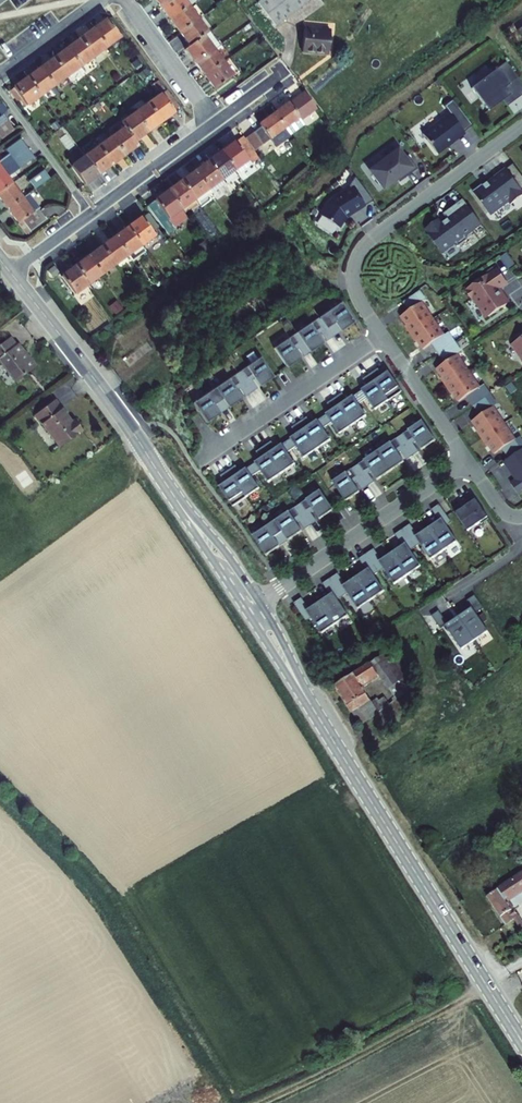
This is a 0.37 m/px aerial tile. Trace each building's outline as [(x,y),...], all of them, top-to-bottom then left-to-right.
[(158,7),(167,20),(186,7),(181,0),(168,0),(158,7)] [(257,2),(276,27),(308,2),(307,0),(260,0),(257,2)] [(167,20),(177,34),(195,21),(200,18),(190,4),(186,7),(167,20)] [(106,16),(94,24),(106,42),(118,33),(106,16)] [(205,35),(195,21),(177,34),(187,48),(205,35)] [(91,53),(106,42),(94,24),(79,35),(91,53)] [(329,34),(303,30),(300,53),(328,56),(329,34)] [(77,63),(91,53),(79,35),(64,46),(77,63)] [(205,35),(187,48),(183,51),(192,65),(211,52),(215,49),(205,35)] [(77,63),(64,46),(49,57),(61,75),(77,63)] [(211,52),(192,65),(202,78),(220,65),(211,52)] [(61,75),(49,57),(36,66),(49,84),(61,75)] [(506,62),(471,88),(489,111),(510,95),(505,87),(518,78),(506,62)] [(81,69),(77,63),(61,75),(65,81),(81,69)] [(230,79),(220,65),(202,78),(212,92),(230,79)] [(36,66),(22,77),(35,94),(49,84),(36,66)] [(25,101),(35,94),(22,77),(12,83),(25,101)] [(503,101),(507,107),(521,95),(521,84),(518,78),(505,87),(510,95),(503,101)] [(166,88),(160,92),(172,109),(178,105),(166,88)] [(303,91),(272,113),(285,131),(317,109),(303,91)] [(160,92),(146,102),(159,121),(173,111),(172,109),(160,92)] [(450,113),(422,134),(436,152),(453,140),(454,141),(465,133),(463,132),(472,125),(453,99),(444,106),(450,113)] [(146,102),(133,112),(146,130),(159,121),(146,102)] [(146,130),(133,112),(120,122),(122,126),(132,140),(146,130)] [(292,140),(285,131),(272,113),(258,124),(260,127),(243,138),(252,151),(269,139),(277,151),(292,140)] [(0,121),(0,137),(13,128),(6,117),(0,121)] [(122,126),(109,136),(122,154),(135,144),(132,140),(122,126)] [(122,154),(109,136),(96,145),(109,163),(122,154)] [(241,136),(233,142),(246,160),(254,153),(252,151),(243,138),(241,136)] [(14,158),(28,148),(21,137),(7,148),(14,158)] [(453,140),(436,152),(437,154),(454,141),(453,140)] [(233,142),(219,152),(232,169),(246,160),(233,142)] [(96,145),(83,154),(96,173),(109,163),(96,145)] [(14,158),(20,166),(34,156),(28,148),(14,158)] [(398,149),(369,170),(383,189),(396,179),(403,174),(405,178),(418,169),(408,155),(404,158),(398,149)] [(414,150),(408,155),(418,169),(424,164),(414,150)] [(232,169),(219,152),(206,161),(219,179),(232,169)] [(64,158),(69,164),(76,159),(71,153),(64,158)] [(96,173),(83,154),(76,159),(69,164),(82,183),(96,173)] [(206,161),(193,171),(205,189),(219,179),(206,161)] [(6,163),(0,167),(0,188),(15,178),(6,163)] [(472,191),(488,213),(492,213),(509,201),(511,204),(521,196),(521,191),(505,168),(493,176),(494,178),(482,187),(481,185),(472,191)] [(29,179),(33,186),(48,176),(43,169),(29,179)] [(205,189),(193,171),(179,180),(192,198),(205,189)] [(0,188),(0,190),(9,203),(25,192),(15,178),(0,188)] [(179,180),(166,190),(179,208),(192,198),(179,180)] [(365,206),(373,200),(359,181),(353,186),(365,206)] [(320,215),(339,228),(345,219),(344,218),(345,216),(351,212),(352,213),(365,206),(353,186),(330,200),(320,215)] [(25,192),(9,203),(20,217),(28,229),(49,214),(41,203),(42,202),(32,187),(25,192)] [(182,212),(179,208),(166,190),(144,206),(147,210),(156,223),(160,228),(182,212)] [(465,203),(463,199),(443,214),(447,220),(441,224),(437,220),(425,229),(429,233),(427,234),(442,254),(456,243),(458,247),(467,240),(465,237),(481,224),(465,203)] [(147,210),(139,216),(147,229),(156,223),(147,210)] [(139,216),(125,226),(138,244),(151,234),(147,229),(139,216)] [(138,244),(125,226),(112,235),(124,253),(138,244)] [(124,253),(112,235),(98,245),(111,263),(124,253)] [(111,263),(98,245),(85,254),(98,272),(111,263)] [(98,272),(85,254),(72,264),(84,282),(98,272)] [(72,264),(58,274),(71,292),(84,282),(72,264)] [(497,268),(465,290),(472,300),(473,300),(475,298),(488,317),(507,304),(496,288),(506,282),(497,268)] [(508,284),(506,282),(496,288),(507,304),(510,302),(501,289),(508,284)] [(408,311),(421,302),(426,299),(419,290),(402,302),(408,311)] [(475,298),(473,300),(485,319),(488,317),(475,298)] [(318,318),(326,329),(335,323),(340,332),(354,322),(349,314),(341,302),(322,315),(318,318)] [(405,326),(410,334),(432,319),(421,302),(408,311),(400,316),(406,325),(405,326)] [(326,342),(332,337),(326,329),(318,318),(315,320),(320,328),(315,332),(317,335),(320,333),(326,342)] [(432,319),(410,334),(416,342),(417,341),(423,349),(444,335),(432,319)] [(296,333),(309,353),(323,343),(315,332),(320,328),(315,320),(296,333)] [(326,329),(332,337),(340,332),(335,323),(326,329)] [(12,378),(30,363),(13,340),(11,342),(4,332),(0,336),(0,363),(12,378)] [(430,344),(437,354),(455,342),(448,332),(444,335),(430,344)] [(298,349),(303,357),(309,353),(296,333),(292,336),(298,343),(293,347),(295,350),(298,349)] [(292,336),(273,349),(287,368),(301,359),(295,350),(293,347),(298,343),(292,336)] [(521,361),(521,337),(513,343),(520,354),(518,355),(521,361)] [(455,342),(437,354),(444,364),(457,355),(461,352),(455,342)] [(513,343),(511,345),(518,355),(520,354),(513,343)] [(441,378),(446,386),(468,371),(457,355),(444,364),(436,369),(442,377),(441,378)] [(260,358),(240,371),(246,379),(251,375),(259,387),(273,377),(260,358)] [(378,369),(370,374),(388,401),(402,392),(388,372),(382,376),(378,369)] [(237,373),(250,393),(257,389),(251,380),(253,379),(251,375),(246,379),(240,371),(237,373)] [(468,371),(446,386),(451,394),(453,393),(458,402),(479,387),(468,371)] [(245,397),(250,393),(237,373),(233,376),(239,384),(234,387),(236,390),(239,389),(245,397)] [(362,391),(357,394),(362,401),(367,398),(375,410),(388,401),(375,381),(370,374),(363,379),(367,386),(361,390),(362,391)] [(233,376),(214,389),(222,400),(228,408),(242,399),(236,390),(234,387),(239,384),(233,376)] [(467,396),(473,406),(486,397),(490,394),(484,384),(479,387),(467,396)] [(198,413),(206,424),(219,414),(214,405),(222,400),(214,389),(211,391),(192,404),(197,412),(198,413)] [(342,393),(335,398),(353,425),(366,416),(358,404),(362,401),(357,394),(353,397),(353,396),(347,400),(342,393)] [(49,394),(30,409),(53,441),(76,424),(69,414),(66,416),(49,394)] [(486,397),(493,407),(497,404),(490,394),(486,397)] [(476,431),(482,438),(504,424),(493,407),(486,397),(473,406),(480,416),(472,421),(478,430),(476,431)] [(326,415),(322,418),(327,425),(331,422),(339,434),(353,425),(335,398),(327,404),(332,410),(326,414),(326,415)] [(214,405),(219,414),(228,408),(222,400),(214,405)] [(306,418),(299,423),(317,449),(331,440),(323,428),(327,425),(322,418),(317,421),(317,420),(311,424),(306,418)] [(422,421),(403,434),(408,442),(413,438),(415,442),(421,450),(435,441),(422,421)] [(290,439),(286,442),(291,450),(295,447),(304,459),(317,449),(299,423),(291,428),(296,435),(290,438),(290,439)] [(504,424),(482,438),(487,446),(488,445),(494,454),(502,449),(509,459),(521,450),(515,440),(504,424)] [(413,456),(419,452),(413,444),(415,442),(413,438),(408,442),(403,434),(399,436),(413,456)] [(406,460),(413,456),(399,436),(395,439),(401,447),(396,450),(398,454),(401,452),(406,460)] [(395,439),(377,452),(390,471),(404,462),(398,454),(396,450),(401,447),(395,439)] [(271,442),(263,447),(282,473),(295,464),(287,452),(291,450),(286,442),(282,445),(282,444),(275,448),(271,442)] [(250,466),(256,474),(260,471),(268,483),(282,473),(263,447),(256,452),(261,459),(254,463),(255,463),(250,466)] [(504,462),(516,480),(511,484),(517,494),(521,490),(521,449),(521,450),(509,459),(504,462)] [(377,452),(358,464),(364,472),(369,469),(371,472),(377,480),(390,471),(377,452)] [(368,486),(374,482),(368,474),(371,472),(369,469),(364,472),(358,464),(354,466),(368,486)] [(235,466),(228,471),(246,498),(260,489),(251,477),(256,474),(250,466),(246,469),(240,473),(235,466)] [(362,490),(368,486),(354,466),(351,469),(356,477),(351,480),(354,484),(356,482),(362,490)] [(351,469),(332,482),(345,502),(359,492),(351,480),(356,477),(351,469)] [(225,483),(219,487),(232,507),(246,498),(228,471),(220,476),(225,483)] [(320,490),(300,503),(306,511),(311,508),(319,520),(333,510),(320,490)] [(462,508),(455,513),(467,531),(479,523),(480,524),(488,519),(474,497),(465,503),(467,505),(462,508)] [(297,506),(310,526),(316,521),(311,513),(313,511),(311,508),(306,511),(300,503),(297,506)] [(439,504),(431,510),(439,521),(441,519),(446,526),(451,523),(439,504)] [(299,521),(304,530),(310,526),(297,506),(293,508),(299,516),(294,520),(296,523),(299,521)] [(282,532),(288,541),(302,531),(294,520),(299,516),(293,508),(274,521),(282,532)] [(439,521),(428,528),(444,551),(457,542),(441,519),(439,521)] [(252,536),(266,556),(280,546),(274,538),(282,532),(274,521),(271,523),(252,536)] [(402,529),(415,547),(419,544),(415,537),(417,535),(410,524),(402,529)] [(419,544),(430,560),(444,551),(428,528),(417,535),(415,537),(419,544)] [(395,534),(402,545),(405,544),(410,551),(415,547),(402,529),(395,534)] [(274,538),(280,546),(288,541),(282,532),(274,538)] [(405,544),(392,553),(407,575),(420,566),(405,544)] [(366,554),(378,572),(383,569),(378,562),(381,560),(373,549),(366,554)] [(381,560),(378,562),(383,569),(394,585),(407,575),(392,553),(381,560)] [(358,559),(366,570),(369,568),(374,575),(378,572),(366,554),(358,559)] [(369,568),(355,578),(371,600),(384,591),(374,575),(369,568)] [(337,573),(330,578),(342,597),(347,594),(342,586),(345,585),(337,573)] [(330,578),(322,584),(330,595),(332,593),(337,600),(342,597),(330,578)] [(355,578),(342,586),(347,594),(358,609),(371,600),(355,578)] [(330,595),(319,602),(335,625),(348,616),(337,600),(332,593),(330,595)] [(467,600),(472,608),(477,615),(484,610),(475,596),(467,600)] [(306,611),(309,609),(301,598),(294,603),(306,621),(310,618),(306,611)] [(309,609),(306,611),(310,618),(321,634),(335,625),(319,602),(309,609)] [(472,608),(459,617),(474,640),(487,631),(477,615),(472,608)] [(446,626),(448,624),(439,611),(433,615),(441,628),(446,626)] [(461,649),(474,640),(459,617),(448,624),(446,626),(461,649)] [(389,651),(372,662),(380,673),(398,698),(413,687),(389,651)] [(372,662),(337,684),(361,723),(392,704),(384,691),(372,699),(360,683),(370,675),(373,678),(380,673),(372,662)] [(429,844),(424,838),(419,841),(424,847),(429,844)] [(486,895),(505,924),(517,917),(506,899),(521,889),(521,874),(486,895)]
